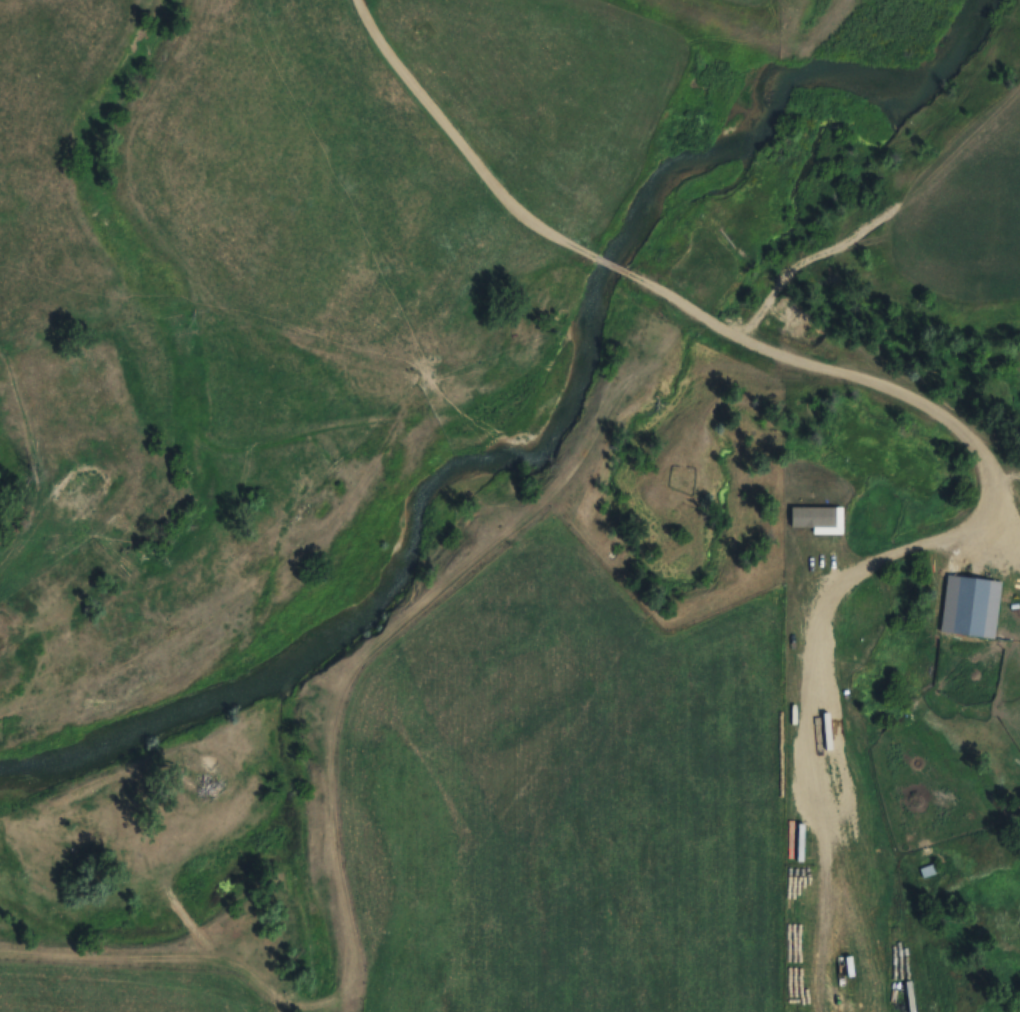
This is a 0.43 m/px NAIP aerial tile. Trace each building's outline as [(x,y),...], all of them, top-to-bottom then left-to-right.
[(836,527),(836,507),(792,507),(792,527),(836,527)] [(983,638),(991,579),(961,575),(953,634),(983,638)] [(940,873),(937,864),(921,868),(924,877),(940,873)]
